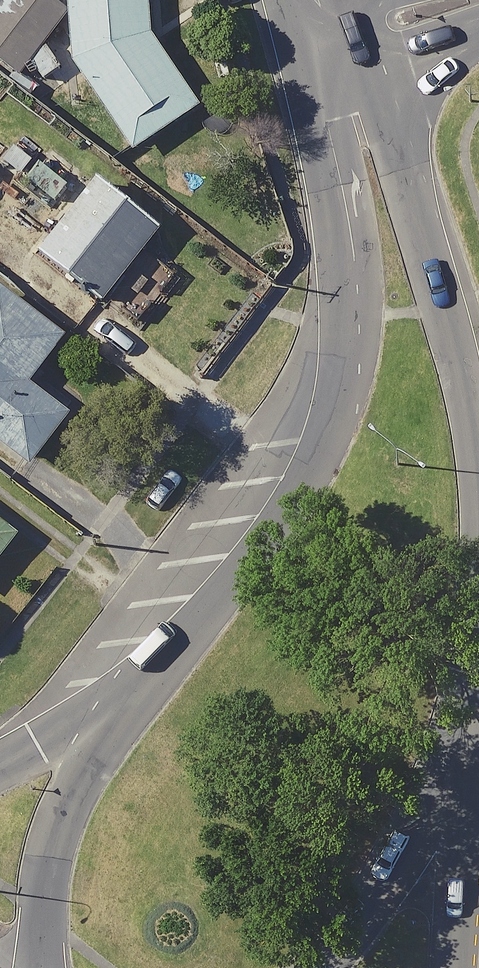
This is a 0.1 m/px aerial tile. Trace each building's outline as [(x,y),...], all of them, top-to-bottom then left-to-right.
[(36,70),(52,82),(70,58),(140,157),(208,109),(163,47),(159,0),(71,0),(71,3),(68,0),(11,0),(0,15),(0,60),(27,81),(36,70)] [(167,234),(99,179),(41,252),(110,306),(167,234)] [(6,292),(0,300),(0,439),(36,468),(88,403),(51,374),(73,345),(6,292)] [(0,515),(0,572),(28,538),(0,515)]
